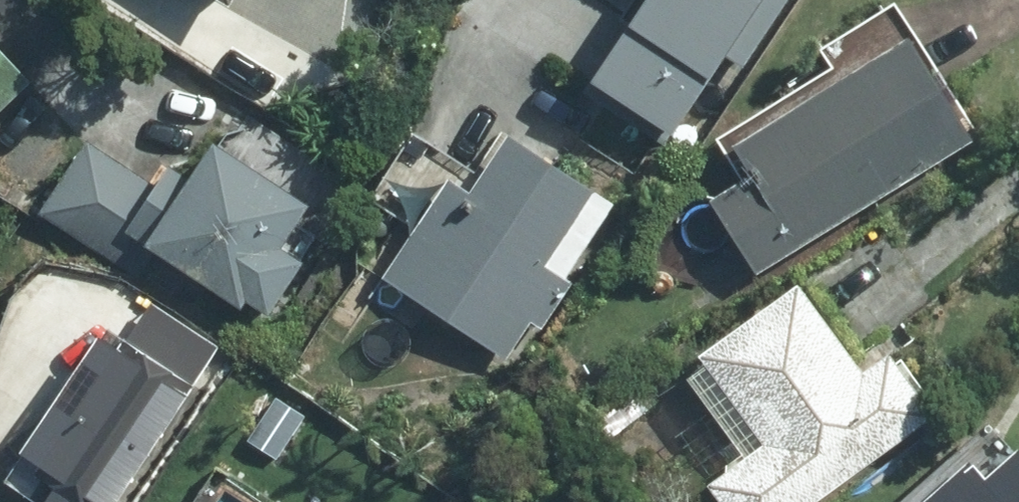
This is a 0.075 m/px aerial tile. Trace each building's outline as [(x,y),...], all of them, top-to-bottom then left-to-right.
[(661,146),(755,0),(634,0),(575,92),(661,146)] [(699,199),(741,271),(953,141),(891,40),(713,149),(731,179),(699,199)] [(12,88),(0,75),(0,99),(12,88)] [(330,202),(240,143),(210,187),(183,167),(168,189),(99,142),(52,210),(145,274),(168,239),(261,302),(266,294),(288,311),(323,260),(300,245),(330,202)] [(458,202),(437,189),(369,285),(484,367),(511,328),(521,335),(551,293),(544,288),(597,212),(500,142),(458,202)] [(917,417),(873,357),(843,379),(778,289),(686,355),(754,448),(699,487),(710,501),(801,501),(917,417)] [(61,501),(98,501),(202,346),(141,305),(105,358),(80,341),(65,363),(81,374),(52,419),(34,407),(6,449),(23,460),(15,472),(61,501)] [(286,425),(256,404),(237,431),(268,453),(286,425)] [(994,453),(961,482),(947,467),(907,501),(1018,501),(1018,482),(994,453)]
